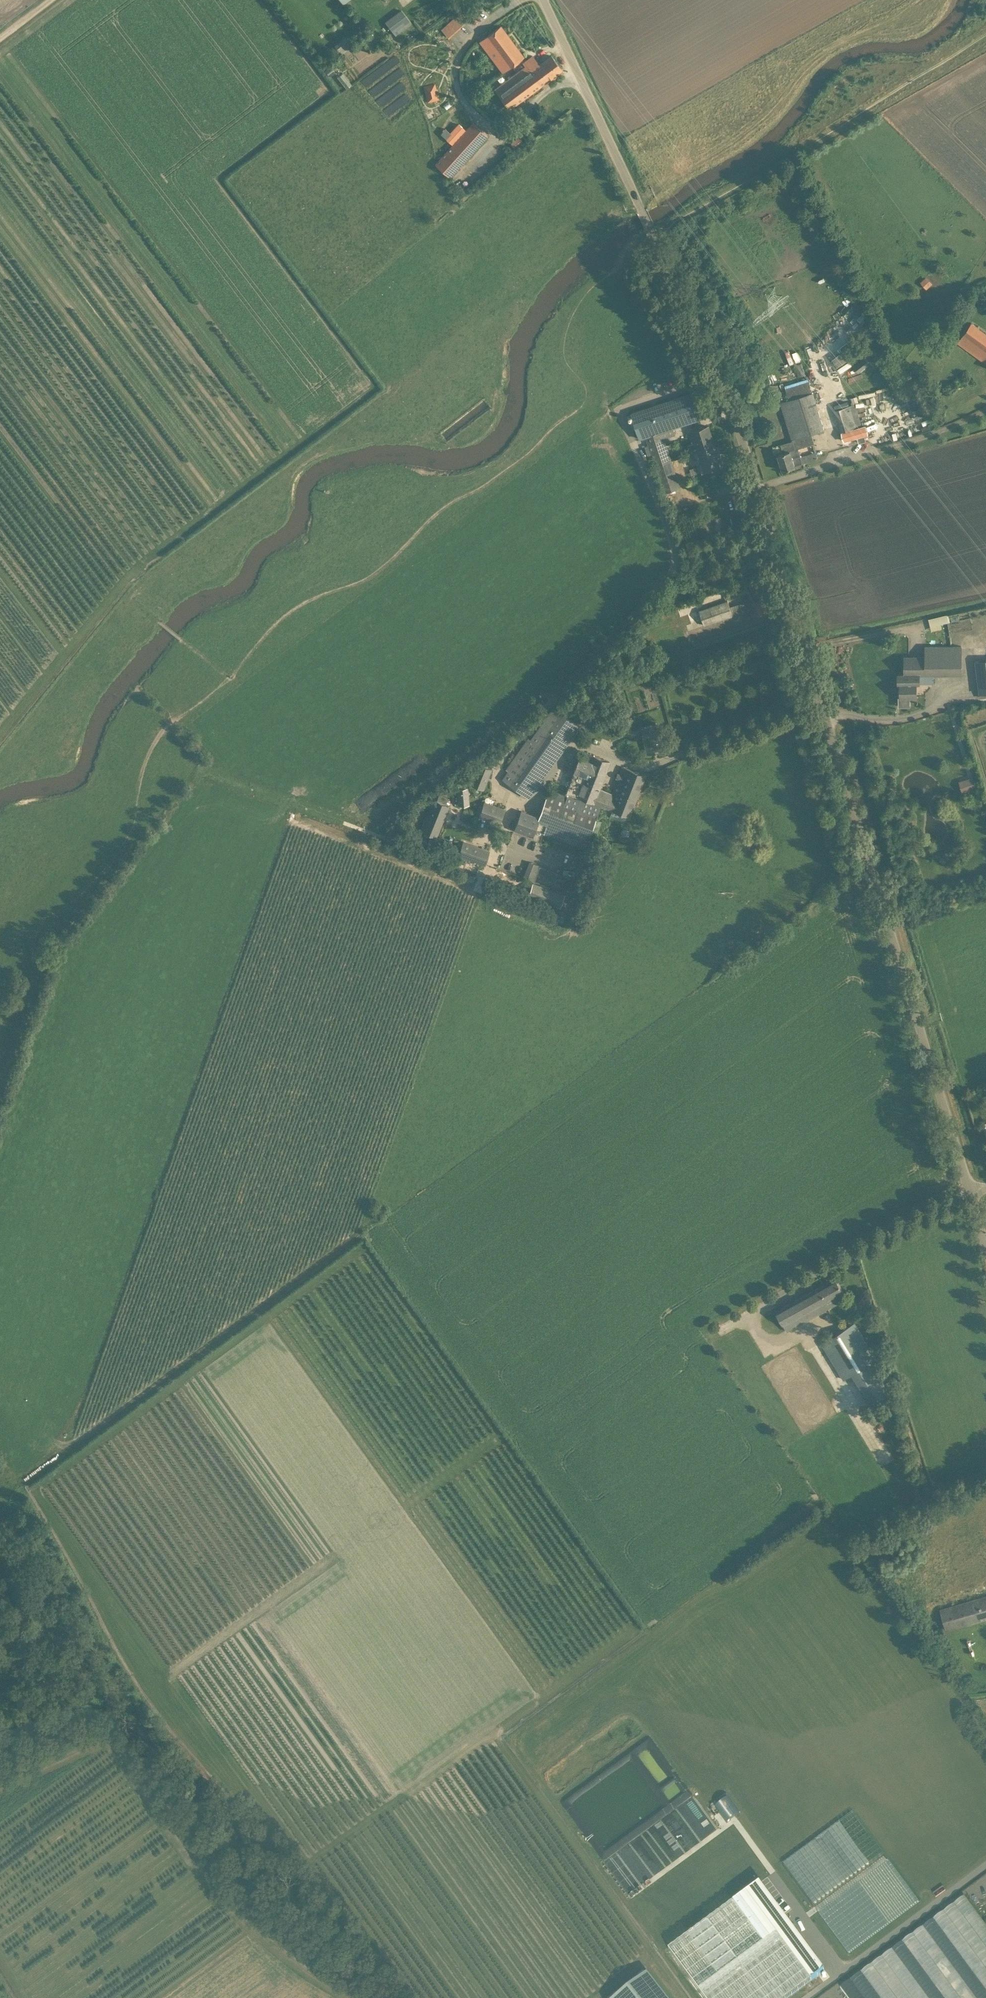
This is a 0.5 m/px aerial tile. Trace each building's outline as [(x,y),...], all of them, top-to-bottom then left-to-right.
[(476,1),(465,10),(470,15),(480,6),(476,1)] [(386,21),(394,32),(409,20),(401,10),(386,21)] [(460,11),(441,29),(449,37),(468,20),(460,11)] [(524,56),(501,26),(485,38),(508,68),(524,56)] [(541,84),(562,69),(551,55),(539,64),(535,58),(525,65),(495,88),(509,108),(540,85),(541,84)] [(331,66),(325,70),(330,76),(336,72),(331,66)] [(430,84),(423,85),(427,102),(439,99),(438,93),(435,93),(434,89),(437,89),(435,82),(430,84)] [(487,135),(472,122),(435,163),(449,176),(487,135)] [(459,123),(450,132),(446,128),(441,133),(445,138),(452,143),(465,129),(459,123)] [(513,146),(523,141),(520,136),(510,141),(513,146)] [(926,276),(921,281),(927,288),(933,283),(926,276)] [(965,331),(957,342),(985,363),(985,333),(971,322),(965,331)] [(854,366),(859,372),(869,364),(864,357),(854,366)] [(799,376),(806,374),(802,362),(795,364),(799,376)] [(893,362),(881,367),(893,392),(903,387),(897,376),(900,375),(893,362)] [(817,451),(815,443),(812,433),(825,429),(810,380),(786,387),(789,399),(780,402),(795,449),(778,454),(783,470),(795,466),(795,465),(803,462),(818,458),(816,451),(817,451)] [(638,438),(645,436),(660,431),(699,418),(691,393),(630,413),(638,438)] [(834,405),(835,409),(849,405),(848,400),(834,405)] [(862,425),(859,416),(855,404),(835,410),(842,431),(862,425)] [(715,446),(708,425),(692,431),(695,442),(688,444),(691,454),(693,454),(715,446)] [(866,425),(842,432),(845,441),(857,437),(859,443),(866,441),(864,435),(868,434),(866,425)] [(660,431),(645,436),(655,466),(670,461),(660,431)] [(700,465),(703,464),(705,470),(721,465),(715,446),(693,454),(695,462),(700,465)] [(676,481),(670,461),(655,466),(661,486),(676,481)] [(751,587),(757,585),(755,578),(749,580),(751,587)] [(714,600),(716,604),(677,618),(680,627),(697,621),(699,626),(704,625),(733,615),(732,613),(743,610),(745,617),(768,610),(764,596),(730,606),(726,596),(714,600)] [(942,627),(941,622),(950,620),(948,613),(928,617),(931,629),(942,627)] [(934,656),(934,674),(961,673),(962,657),(961,645),(938,646),(939,656),(934,656)] [(925,656),(905,656),(905,674),(916,674),(934,674),(934,656),(939,656),(938,646),(925,646),(925,656)] [(975,660),(980,694),(985,693),(985,659),(975,660)] [(916,682),(916,674),(905,674),(898,674),(898,682),(900,682),(900,695),(898,695),(898,705),(909,705),(909,696),(916,696),(917,682),(916,682)] [(550,711),(509,771),(503,779),(528,797),(551,765),(552,765),(577,730),(550,711)] [(640,727),(642,734),(647,755),(664,750),(659,730),(657,730),(659,728),(658,725),(656,725),(655,723),(640,727)] [(629,815),(645,774),(626,766),(622,765),(619,773),(620,774),(612,793),(600,788),(611,761),(608,760),(583,750),(567,791),(581,797),(580,799),(550,788),(540,816),(521,809),(514,829),(532,836),(535,830),(585,848),(600,808),(592,805),(593,802),(612,809),(610,816),(612,817),(621,820),(623,820),(625,819),(626,818),(628,817),(628,815),(629,815)] [(479,763),(471,784),(484,789),(493,768),(479,763)] [(973,776),(966,778),(969,789),(977,787),(973,776)] [(468,786),(457,787),(458,805),(469,804),(468,786)] [(433,835),(437,837),(450,804),(446,803),(448,798),(439,794),(437,799),(433,798),(420,830),(424,831),(422,836),(431,839),(433,835)] [(485,800),(479,816),(500,824),(506,808),(485,800)] [(460,854),(484,863),(489,850),(464,842),(460,854)] [(526,869),(523,877),(532,880),(535,872),(526,869)] [(844,1292),(836,1277),(776,1310),(787,1330),(828,1307),(825,1302),(844,1292)] [(856,1321),(821,1342),(844,1379),(852,1373),(870,1403),(896,1388),(856,1321)] [(940,1608),(944,1620),(947,1630),(985,1618),(985,1594),(940,1608)] [(704,1997),(790,1997),(825,1972),(760,1885),(669,1952),(704,1997)] [(840,1989),(846,1997),(985,1997),(985,1926),(966,1899),(964,1897),(840,1989)] [(614,1997),(665,1997),(646,1973),(614,1997)]
